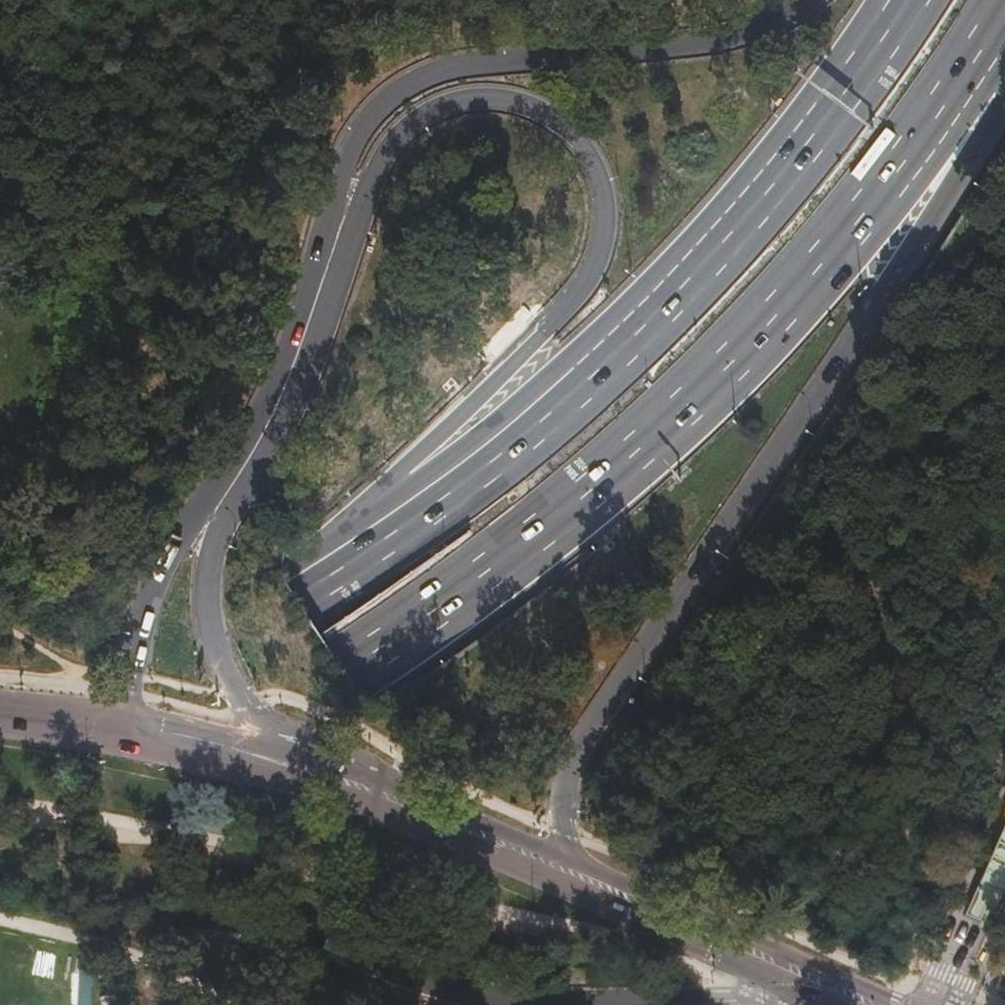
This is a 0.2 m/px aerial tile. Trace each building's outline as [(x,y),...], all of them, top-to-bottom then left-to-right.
[(967,915),(993,926),(1004,900),(1004,827),(967,915)] [(34,974),(53,977),(56,953),(37,951),(34,974)] [(93,971),(76,971),(75,1004),(92,1004),(93,971)]
